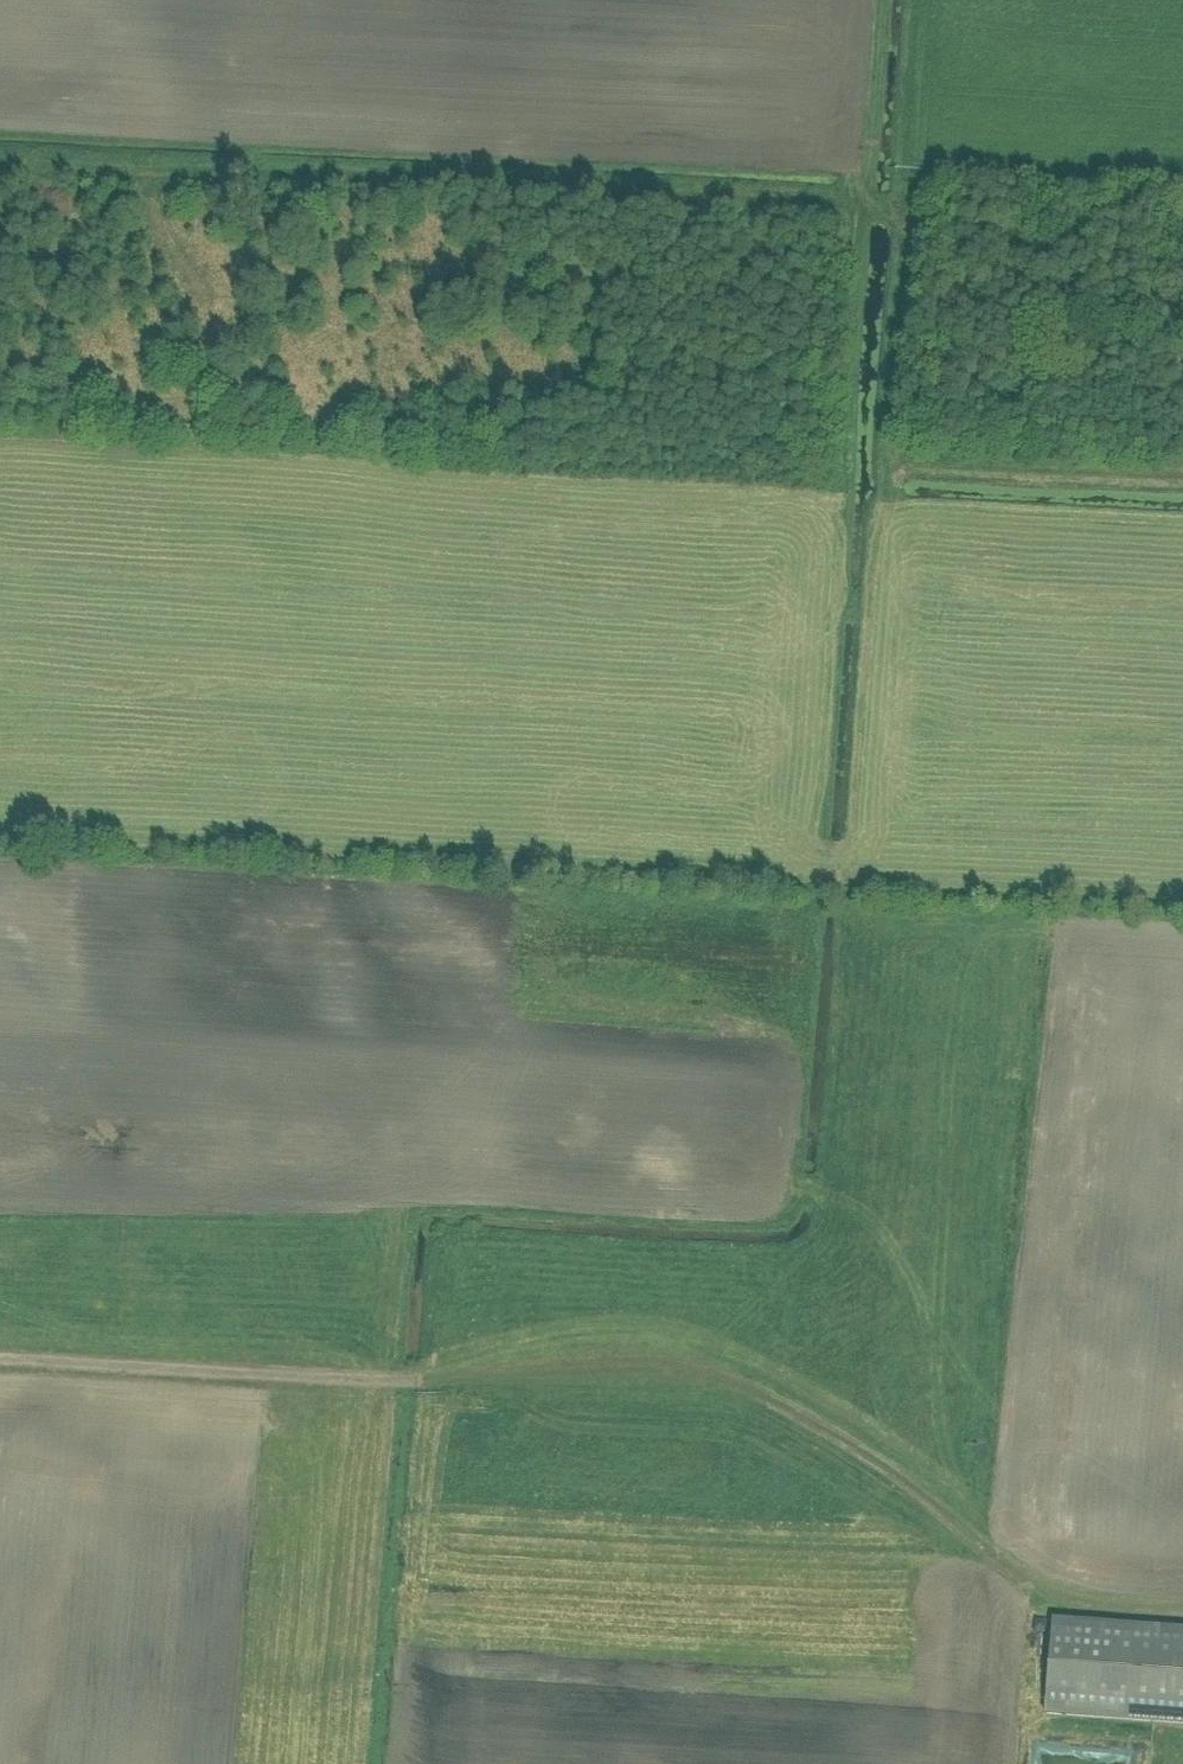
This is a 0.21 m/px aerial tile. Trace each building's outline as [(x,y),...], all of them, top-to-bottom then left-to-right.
[(1054,1619),(1047,1715),(1182,1725),(1182,1629),(1054,1619)]
